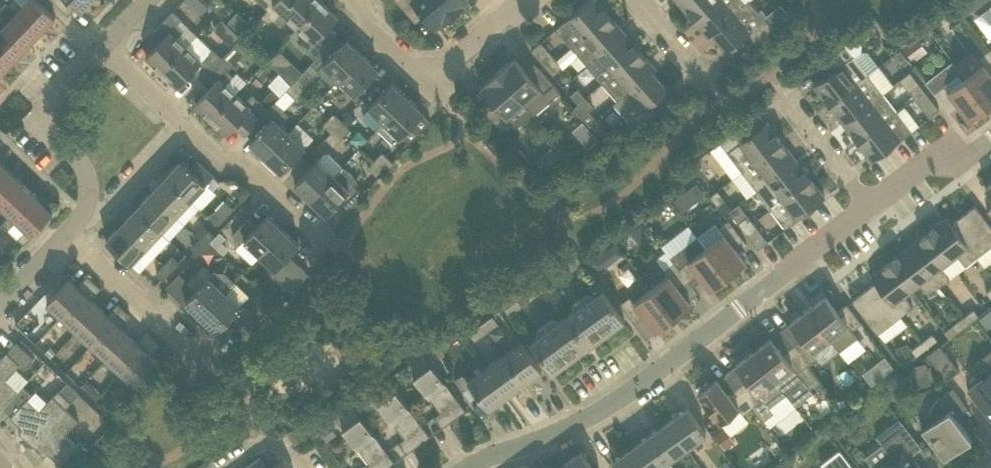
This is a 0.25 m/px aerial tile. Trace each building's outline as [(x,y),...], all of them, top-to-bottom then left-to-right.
[(56,15),(40,0),(28,0),(23,5),(18,0),(10,0),(7,3),(17,12),(19,10),(41,31),(56,15)] [(69,14),(77,5),(81,9),(90,0),(55,0),(69,14)] [(276,0),(259,0),(268,8),(276,0)] [(322,1),(322,0),(293,0),(292,0),(276,0),(268,8),(262,15),(271,24),(276,19),(283,25),(296,10),(305,19),(322,1)] [(413,18),(422,10),(436,26),(442,21),(443,22),(454,13),(443,0),(398,0),(413,18)] [(454,13),(465,3),(464,2),(466,0),(443,0),(454,13)] [(556,28),(572,46),(609,14),(597,0),(588,0),(556,28)] [(714,0),(678,0),(693,18),(714,0)] [(693,18),(709,36),(713,33),(749,0),(714,0),(693,18)] [(774,27),(750,0),(749,0),(713,33),(728,50),(748,34),(755,43),(774,27)] [(972,3),(970,0),(963,0),(957,4),(965,15),(971,10),(972,3)] [(26,47),(41,31),(19,10),(17,12),(7,3),(6,1),(0,8),(0,22),(26,47)] [(301,43),(316,57),(323,49),(315,42),(338,16),(322,1),(305,19),(315,28),(301,43)] [(198,34),(182,18),(174,9),(153,30),(162,39),(146,55),(163,71),(198,34)] [(572,46),(587,64),(625,31),(609,14),(572,46)] [(11,63),(26,47),(0,22),(0,53),(11,63)] [(231,44),(241,34),(232,26),(222,35),(231,44)] [(625,31),(587,64),(603,82),(640,49),(625,31)] [(163,71),(179,86),(193,71),(202,79),(223,57),(212,47),(198,34),(163,71)] [(252,45),(242,36),(238,41),(247,49),(252,45)] [(903,47),(907,52),(921,41),(917,36),(903,47)] [(363,53),(347,38),(330,55),(323,49),(316,57),(311,62),(318,69),(332,83),(340,77),(363,53)] [(557,59),(541,41),(532,49),(548,67),(557,59)] [(847,44),(827,59),(835,69),(815,84),(829,103),(868,73),(879,65),(867,50),(861,50),(857,52),(853,47),(850,49),(847,44)] [(987,51),(983,44),(975,50),(979,56),(987,51)] [(901,48),(894,54),(901,63),(908,58),(901,48)] [(603,82),(618,100),(652,70),(652,71),(656,68),(640,49),(603,82)] [(989,50),(987,51),(979,56),(983,63),(966,76),(988,105),(990,103),(990,53),(989,50)] [(11,63),(0,53),(0,74),(11,63)] [(356,93),(379,68),(363,53),(340,77),(356,93)] [(212,117),(236,92),(246,80),(237,72),(234,75),(228,69),(232,65),(223,57),(202,79),(210,87),(196,102),(212,117)] [(497,70),(523,101),(534,113),(560,91),(538,65),(529,73),(515,57),(509,63),(508,61),(497,70)] [(548,67),(554,74),(563,65),(557,59),(548,67)] [(291,60),(281,70),(292,80),(302,70),(291,60)] [(571,76),(571,71),(568,68),(563,68),(560,71),(560,76),(563,79),(568,79),(571,76)] [(502,129),(512,121),(507,115),(523,101),(497,70),(486,80),(488,81),(482,87),(495,102),(486,110),(502,129)] [(638,130),(657,114),(649,105),(668,89),(652,71),(652,70),(618,100),(614,102),(638,130)] [(925,89),(910,70),(900,78),(909,89),(915,97),(925,89)] [(829,103),(844,122),(883,92),(868,73),(829,103)] [(966,76),(948,90),(944,84),(934,92),(949,111),(958,103),(970,119),(988,105),(966,76)] [(297,77),(292,82),(301,91),(306,85),(297,77)] [(408,96),(392,81),(369,105),(370,106),(363,113),(364,117),(376,129),(378,128),(408,96)] [(301,91),(292,82),(287,88),(287,89),(295,96),(301,91)] [(579,102),(586,96),(578,87),(571,93),(579,102)] [(272,89),(264,98),(272,104),(275,100),(279,96),(272,89)] [(915,97),(930,116),(939,108),(925,89),(915,97)] [(247,131),(269,108),(268,108),(260,100),(254,93),(247,101),(236,92),(212,117),(228,133),(238,123),(247,131)] [(844,122),(858,141),(897,110),(883,92),(844,122)] [(394,143),(401,136),(424,111),(408,96),(378,128),(394,143)] [(574,106),(582,115),(593,105),(586,96),(579,102),(574,106)] [(289,114),(275,100),(272,104),(268,108),(269,108),(247,131),(253,137),(250,140),(266,155),(289,131),(280,122),(289,114)] [(858,141),(873,160),(912,129),(897,110),(858,141)] [(334,112),(329,117),(338,125),(343,120),(334,112)] [(348,125),(356,117),(351,112),(343,120),(348,125)] [(332,131),(338,125),(329,117),(324,122),(332,131)] [(343,120),(338,125),(346,133),(351,128),(348,125),(343,120)] [(746,122),(721,142),(712,149),(723,164),(732,157),(743,170),(782,140),(767,121),(754,131),(746,122)] [(346,133),(338,125),(332,131),(327,137),(335,144),(340,138),(346,133)] [(599,139),(591,129),(581,138),(589,147),(599,139)] [(266,155),(282,170),(305,146),(289,131),(266,155)] [(796,158),(782,140),(743,170),(757,189),(796,158)] [(555,160),(547,150),(536,160),(544,169),(555,160)] [(374,160),(382,167),(385,171),(394,162),(383,151),(374,160)] [(324,152),(295,183),(311,198),(334,174),(342,165),(329,153),(324,152)] [(771,207),(811,177),(796,158),(757,189),(771,207)] [(214,174),(198,159),(190,167),(182,159),(167,175),(192,198),(202,207),(217,191),(207,182),(214,174)] [(376,173),(382,167),(374,160),(368,166),(376,173)] [(2,205),(1,203),(22,181),(6,166),(0,172),(0,207),(2,205)] [(354,184),(349,188),(334,174),(311,198),(327,213),(338,202),(347,211),(364,193),(354,184)] [(177,214),(192,198),(167,175),(152,191),(177,214)] [(771,207),(786,226),(825,196),(811,177),(771,207)] [(673,195),(683,208),(705,192),(695,178),(673,195)] [(38,196),(22,181),(1,203),(2,205),(12,213),(3,222),(8,226),(10,228),(18,219),(17,218),(38,196)] [(725,213),(729,210),(732,207),(725,199),(718,189),(711,194),(725,213)] [(162,229),(177,214),(152,191),(138,206),(162,229)] [(33,234),(54,211),(38,196),(17,218),(18,219),(27,228),(18,237),(25,243),(33,234)] [(217,208),(221,213),(223,214),(231,205),(225,199),(217,208)] [(732,207),(729,210),(744,229),(754,221),(739,202),(738,203),(732,207)] [(990,245),(990,224),(976,204),(955,220),(980,253),(990,245)] [(162,229),(138,206),(122,222),(147,245),(157,254),(172,238),(162,229)] [(260,254),(284,228),(268,213),(258,224),(249,216),(233,234),(241,242),(236,248),(252,262),(260,254)] [(958,255),(966,265),(978,256),(980,253),(955,220),(952,223),(947,217),(930,230),(953,260),(958,255)] [(706,246),(728,274),(746,261),(734,245),(744,238),(729,219),(720,226),(716,221),(699,235),(706,246)] [(768,240),(754,221),(744,229),(759,248),(768,240)] [(107,239),(131,262),(147,245),(122,222),(107,239)] [(640,242),(651,234),(643,223),(632,231),(640,242)] [(201,236),(208,243),(215,234),(209,228),(201,236)] [(309,272),(290,254),(300,243),(284,228),(260,254),(276,269),(273,271),(293,289),(309,272)] [(216,246),(222,240),(226,236),(220,230),(211,241),(216,246)] [(939,285),(950,277),(943,267),(953,260),(930,230),(909,246),(939,285)] [(199,252),(208,243),(201,236),(192,246),(199,252)] [(711,288),(728,274),(706,246),(689,259),(685,253),(675,261),(689,280),(699,273),(711,288)] [(929,294),(939,285),(909,246),(889,262),(911,290),(921,283),(929,294)] [(563,274),(582,261),(573,248),(554,262),(563,274)] [(600,271),(615,260),(607,248),(591,260),(600,271)] [(174,255),(166,263),(172,268),(180,260),(174,255)] [(652,288),(674,316),(691,303),(680,288),(689,280),(675,261),(665,269),(669,274),(652,288)] [(905,295),(911,290),(889,262),(871,275),(876,281),(873,284),(898,317),(913,305),(905,295)] [(163,278),(172,268),(166,263),(157,273),(163,278)] [(213,270),(212,271),(204,264),(187,282),(196,290),(186,300),(202,315),(235,280),(225,271),(213,270)] [(69,277),(47,301),(62,315),(94,280),(88,275),(78,285),(69,277)] [(94,280),(62,315),(77,329),(99,305),(91,298),(101,287),(94,280)] [(202,315),(218,330),(228,320),(236,328),(253,311),(244,302),(251,295),(235,280),(202,315)] [(873,284),(852,299),(878,333),(898,317),(873,284)] [(501,299),(511,313),(522,304),(529,298),(520,285),(501,299)] [(630,295),(621,303),(635,322),(644,315),(656,330),(674,316),(652,288),(634,301),(630,295)] [(614,304),(602,289),(594,295),(592,292),(586,291),(581,295),(596,317),(614,304)] [(572,306),(575,309),(567,314),(578,330),(596,317),(581,295),(573,301),(572,306)] [(862,322),(847,303),(838,310),(826,295),(808,308),(830,337),(840,350),(858,336),(852,329),(862,322)] [(77,329),(92,343),(125,309),(118,302),(108,313),(99,305),(77,329)] [(596,317),(578,330),(589,345),(625,319),(614,304),(596,317)] [(791,322),(798,331),(788,339),(792,345),(807,364),(817,356),(813,350),(830,337),(808,308),(791,322)] [(974,308),(964,316),(969,322),(979,314),(974,308)] [(92,343),(108,357),(129,334),(121,326),(131,315),(125,309),(92,343)] [(988,309),(977,317),(985,327),(990,323),(990,314),(988,309)] [(284,311),(276,320),(283,327),(291,318),(284,311)] [(482,322),(488,330),(498,322),(492,314),(482,322)] [(567,314),(559,320),(557,318),(551,317),(545,321),(560,343),(578,330),(567,314)] [(969,322),(964,316),(953,324),(958,330),(969,322)] [(540,335),(532,340),(543,356),(560,343),(545,321),(538,326),(538,331),(540,335)] [(488,330),(482,322),(470,331),(476,339),(488,330)] [(496,340),(506,332),(498,322),(488,330),(496,340)] [(108,357),(123,371),(155,337),(148,330),(138,341),(129,334),(108,357)] [(589,345),(578,330),(560,343),(543,356),(554,371),(589,345)] [(933,332),(923,340),(927,346),(938,338),(933,332)] [(123,371),(138,385),(160,362),(151,353),(161,342),(155,337),(123,371)] [(819,379),(807,364),(792,345),(783,352),(771,337),(754,350),(786,392),(803,379),(809,387),(819,379)] [(525,382),(542,369),(522,340),(504,353),(525,382)] [(927,346),(923,340),(912,348),(917,354),(927,346)] [(23,384),(28,378),(17,367),(20,364),(24,368),(35,357),(17,341),(7,351),(0,358),(0,405),(2,407),(3,406),(23,384)] [(947,379),(959,369),(939,344),(927,353),(947,379)] [(51,356),(57,351),(51,345),(45,351),(51,356)] [(439,345),(435,347),(434,348),(440,357),(445,353),(440,346),(439,345)] [(913,356),(909,346),(897,351),(900,360),(913,356)] [(738,386),(753,406),(764,419),(774,411),(769,405),(786,392),(754,350),(736,364),(748,379),(738,386)] [(990,418),(990,350),(973,363),(984,377),(969,389),(990,418)] [(424,351),(407,364),(441,410),(434,415),(441,424),(463,407),(465,409),(466,408),(424,351)] [(525,382),(504,353),(486,366),(507,395),(525,382)] [(885,355),(876,362),(885,374),(894,367),(885,355)] [(479,394),(489,407),(507,395),(486,366),(468,379),(463,372),(456,377),(465,389),(472,384),(479,394)] [(404,383),(398,374),(392,379),(398,387),(404,383)] [(389,377),(371,390),(405,436),(399,441),(405,450),(428,433),(430,435),(431,434),(389,377)] [(82,385),(96,398),(102,392),(88,378),(82,385)] [(717,415),(721,421),(739,408),(743,413),(753,406),(738,386),(729,394),(717,378),(712,382),(710,379),(702,385),(704,388),(699,392),(703,399),(716,416),(717,415)] [(867,385),(861,378),(854,384),(860,391),(867,385)] [(66,406),(79,392),(67,381),(60,389),(59,389),(48,401),(36,390),(33,393),(23,384),(3,406),(12,414),(11,415),(23,427),(19,430),(32,443),(66,406)] [(472,384),(465,389),(463,390),(470,400),(479,394),(472,384)] [(928,422),(922,430),(944,458),(965,442),(962,439),(969,433),(956,416),(968,407),(952,386),(933,401),(929,408),(929,418),(928,422)] [(368,408),(361,397),(353,403),(354,404),(361,413),(368,408)] [(336,416),(370,462),(363,467),(364,467),(380,467),(393,459),(394,461),(395,460),(353,403),(336,416)] [(67,467),(72,467),(90,449),(81,440),(77,444),(66,432),(79,418),(66,406),(32,443),(45,455),(48,451),(60,463),(67,467)] [(707,433),(688,407),(669,420),(688,446),(707,433)] [(911,454),(922,446),(900,418),(877,435),(890,453),(875,465),(877,467),(922,467),(911,454)] [(669,460),(688,446),(669,420),(650,434),(669,460)] [(337,432),(330,422),(319,429),(326,439),(337,432)] [(296,424),(287,430),(296,442),(304,436),(296,424)] [(714,433),(726,448),(737,440),(726,424),(714,433)] [(669,460),(650,434),(632,447),(647,467),(657,467),(669,460)] [(618,467),(647,467),(632,447),(613,461),(618,467)] [(840,448),(822,462),(826,467),(855,467),(840,448)] [(582,450),(564,463),(568,467),(594,467),(582,450)] [(279,460),(269,467),(261,455),(254,460),(260,467),(285,467),(279,460)] [(771,467),(792,467),(795,466),(787,455),(771,467)] [(254,460),(246,465),(248,467),(260,467),(254,460)]
